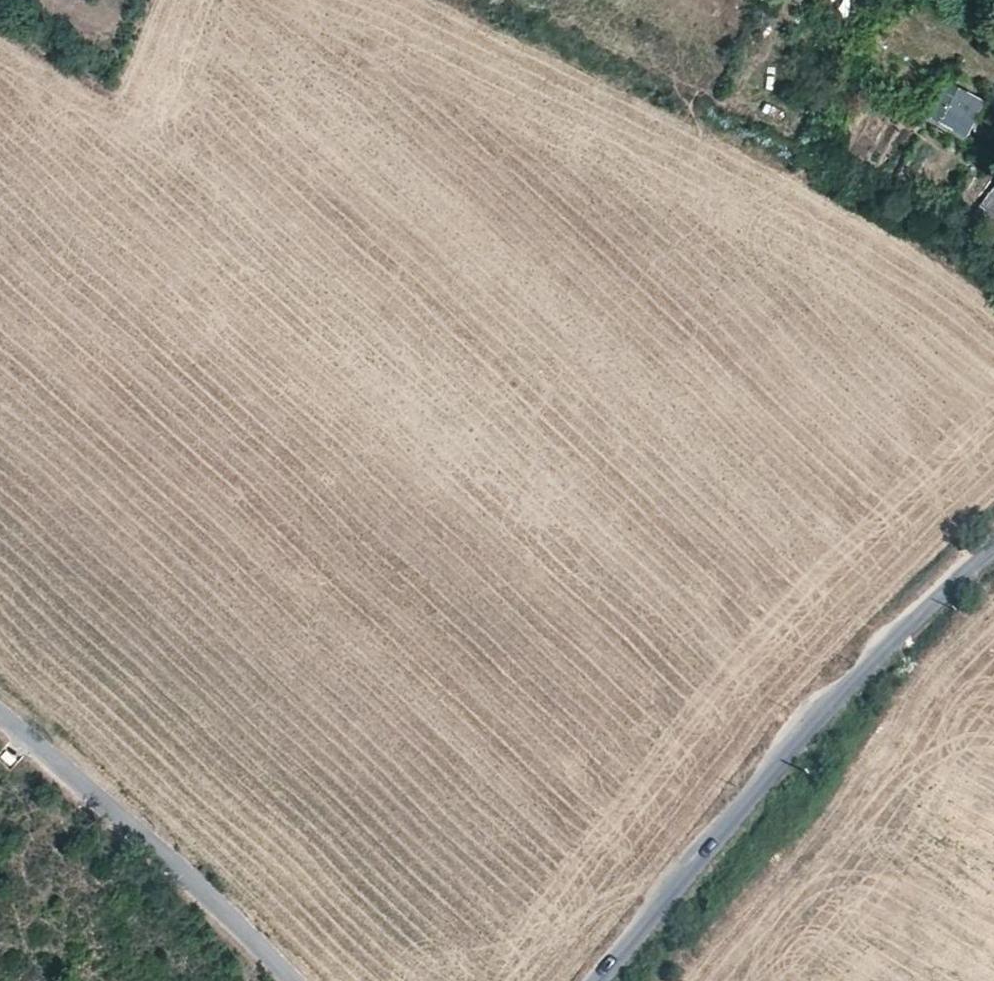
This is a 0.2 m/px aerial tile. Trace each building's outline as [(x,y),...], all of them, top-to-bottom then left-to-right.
[(987,211),(993,202),(993,192),(990,189),(979,205),(987,211)]
